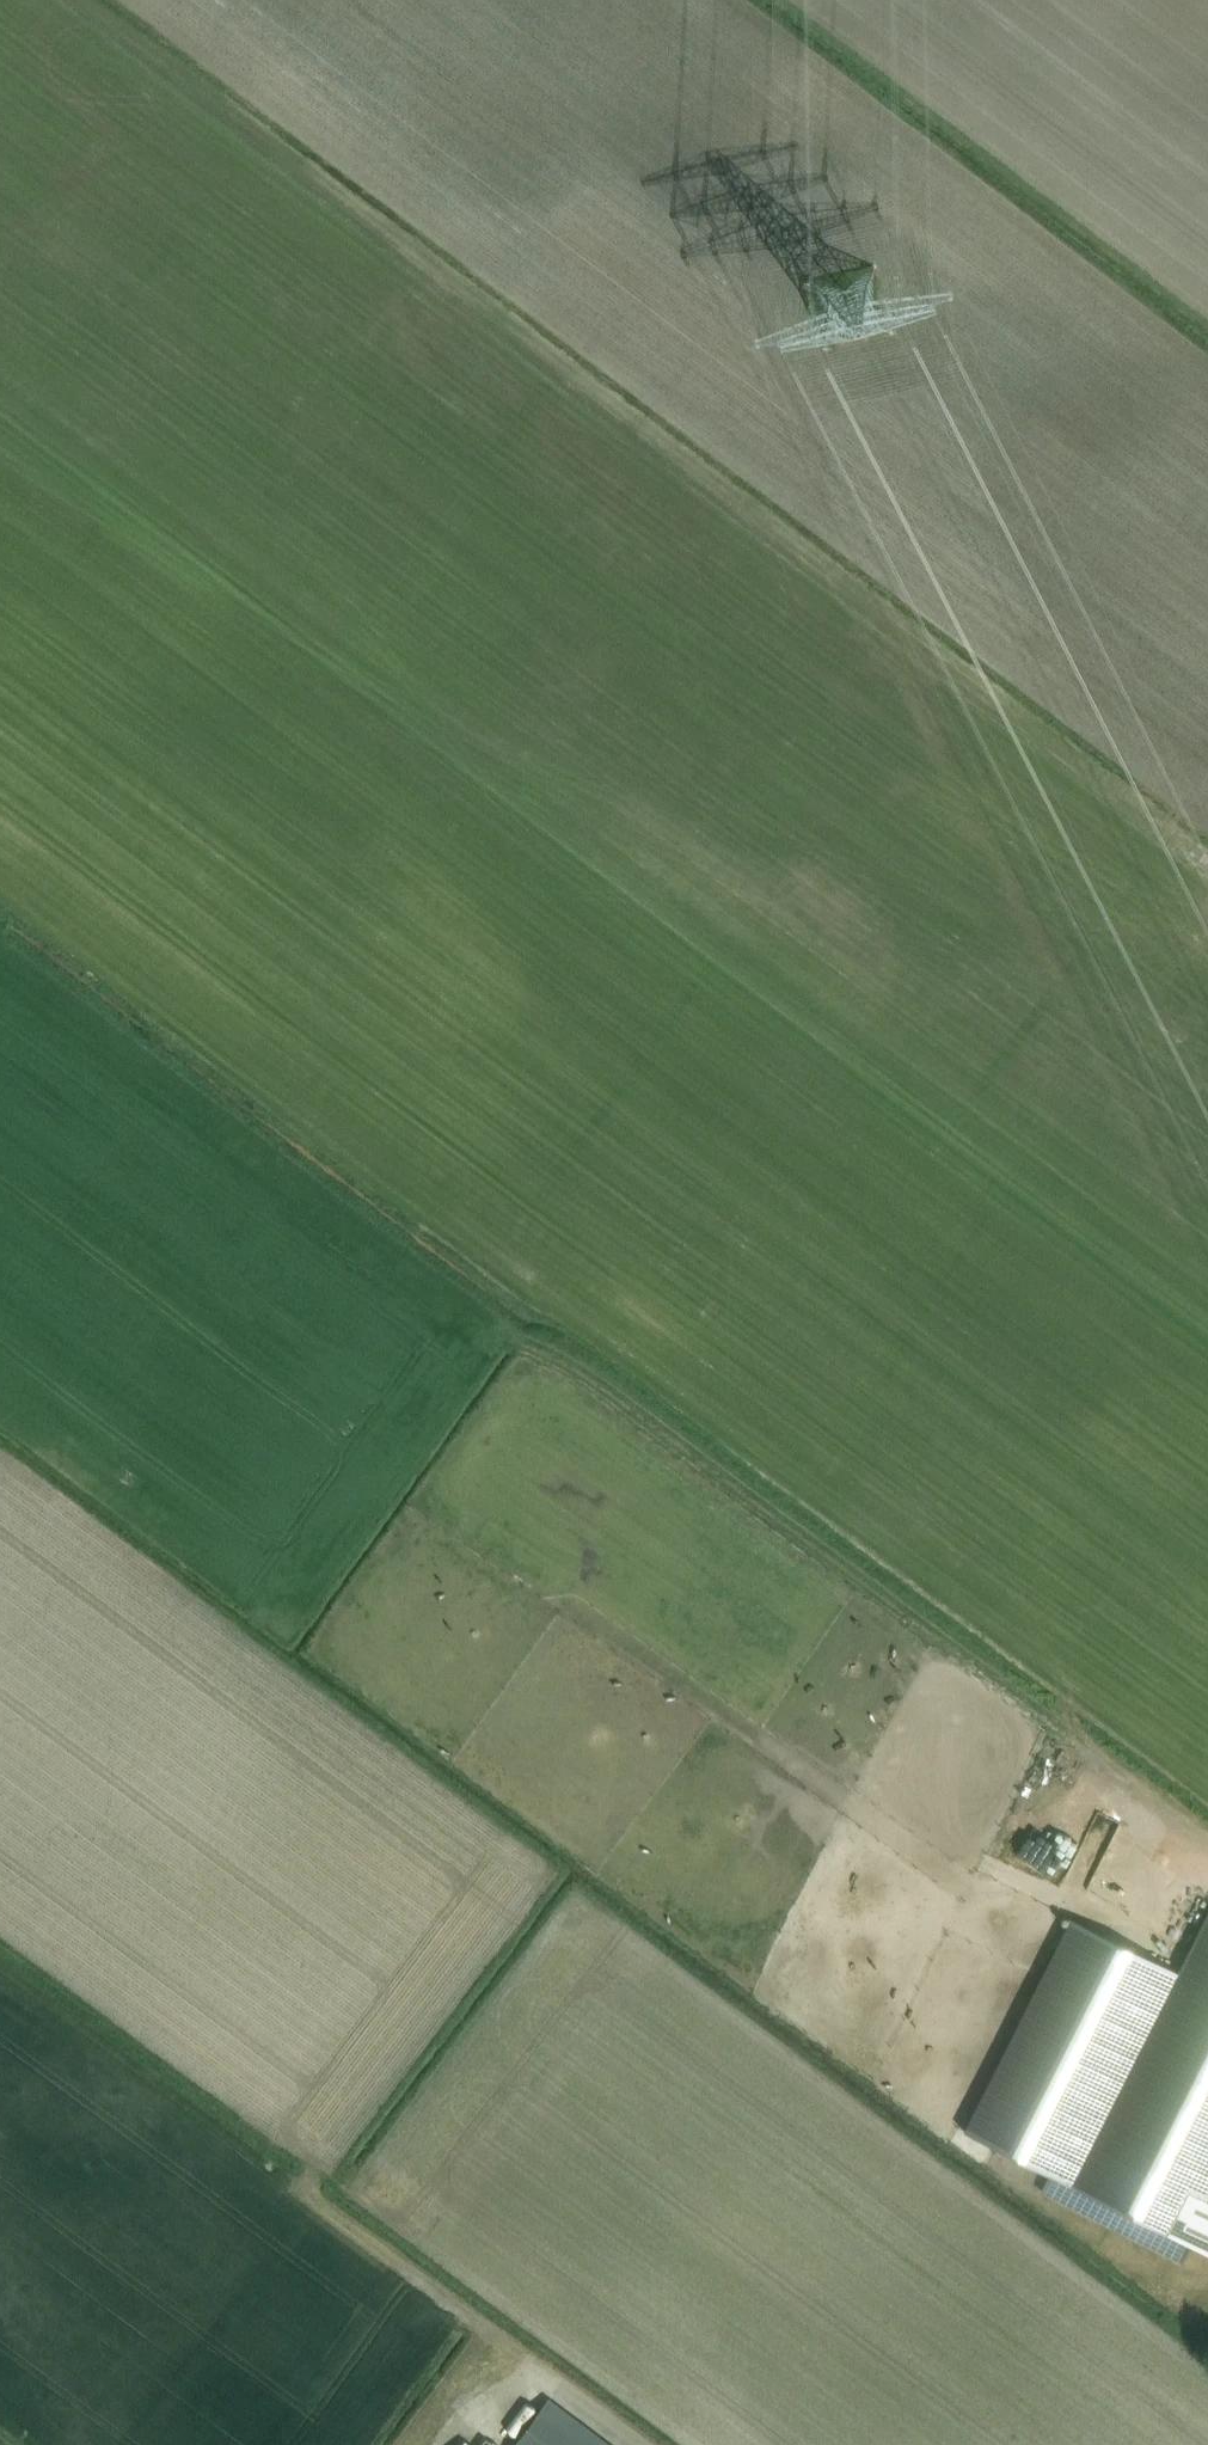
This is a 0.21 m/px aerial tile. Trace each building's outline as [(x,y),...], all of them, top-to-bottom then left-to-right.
[(1179,1974),(1072,1920),(965,2132),(1050,2174),(1042,2190),(1184,2262),(1192,2245),(1207,2253),(1207,1916),(1179,1974)] [(548,2402),(515,2444),(606,2444),(548,2402)]
